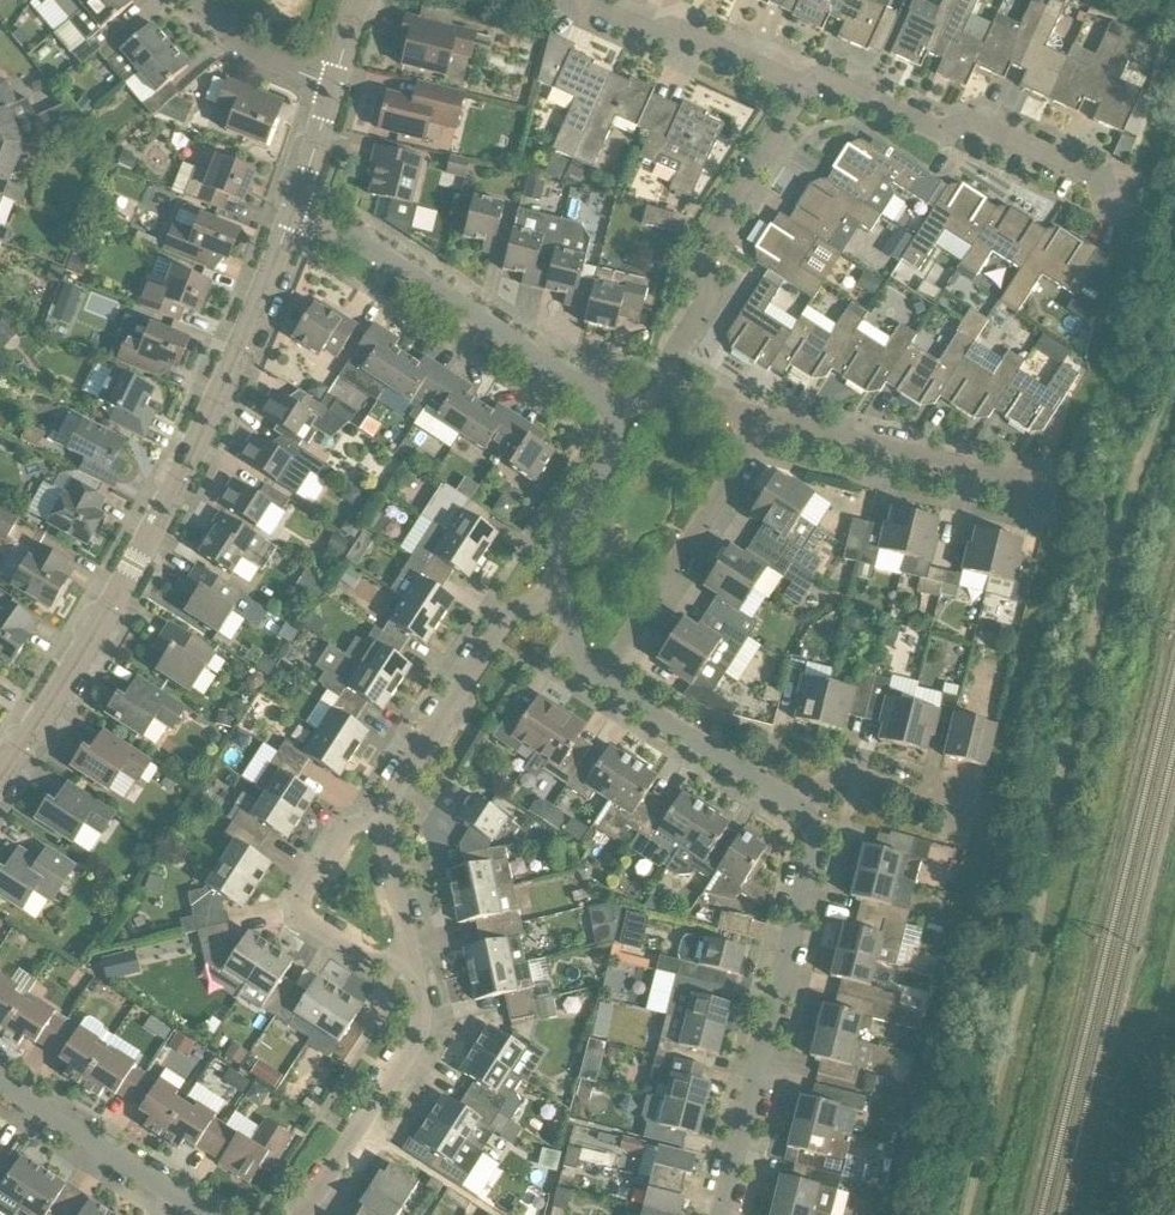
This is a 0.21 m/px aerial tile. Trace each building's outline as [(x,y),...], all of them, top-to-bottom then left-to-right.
[(45,5),(63,26),(94,0),(51,0),(45,5)] [(125,29),(116,18),(134,3),(132,0),(94,0),(63,26),(55,33),(73,54),(63,63),(73,74),(98,52),(125,29)] [(768,5),(769,4),(781,10),(786,0),(756,0),(768,5)] [(781,10),(794,15),(793,17),(823,30),(830,16),(838,20),(847,0),(786,0),(781,10)] [(838,20),(845,23),(839,37),(869,51),(869,49),(882,55),(901,15),(887,8),(891,0),(847,0),(838,20)] [(934,22),(911,11),(892,54),(922,67),(928,53),(935,56),(961,0),(943,0),(934,22)] [(935,56),(944,60),(937,74),(967,88),(977,66),(986,46),(984,45),(963,35),(979,0),(961,0),(935,56)] [(1017,34),(994,23),(984,45),(986,46),(977,66),(1005,79),(1012,65),(1019,68),(1048,6),(1034,0),(1033,0),(1017,34)] [(1069,57),(1047,47),(1066,5),(1054,0),(1050,0),(1048,6),(1019,68),(1027,72),(1021,86),(1050,100),(1069,57)] [(407,17),(402,37),(410,39),(403,65),(447,75),(453,52),(472,57),(477,34),(451,27),(454,13),(424,6),(421,20),(407,17)] [(1080,12),(1076,21),(1083,24),(1087,15),(1080,12)] [(1107,33),(1121,40),(1127,28),(1111,23),(1107,33)] [(125,29),(98,52),(108,63),(126,84),(139,72),(171,45),(152,24),(134,40),(125,29)] [(1138,33),(1127,28),(1121,40),(1133,45),(1138,33)] [(1107,33),(1096,56),(1091,68),(1069,57),(1050,100),(1079,113),(1086,99),(1093,102),(1121,40),(1107,33)] [(575,46),(550,35),(541,70),(538,82),(576,99),(553,149),(573,158),(612,74),(594,65),(596,62),(573,51),(575,46)] [(1141,90),(1119,81),(1136,46),(1133,45),(1121,40),(1093,102),(1101,106),(1094,120),(1124,134),(1144,91),(1141,90)] [(173,99),(176,97),(180,93),(171,82),(189,67),(171,45),(139,72),(157,94),(143,105),(153,116),(173,99)] [(630,82),(612,74),(573,158),(594,168),(617,117),(651,133),(653,133),(665,107),(650,101),(655,89),(632,78),(630,82)] [(0,79),(0,147),(24,146),(81,121),(68,105),(40,117),(32,98),(17,105),(6,81),(0,79)] [(230,80),(219,108),(235,114),(228,131),(266,146),(278,116),(261,109),(266,95),(230,80)] [(388,94),(379,128),(425,140),(430,122),(456,128),(465,95),(418,84),(414,101),(388,94)] [(95,106),(84,97),(77,106),(88,115),(95,106)] [(173,99),(153,116),(184,128),(193,107),(173,99)] [(679,114),(665,107),(653,133),(651,133),(640,157),(657,165),(661,156),(681,165),(670,189),(691,199),(725,125),(706,116),(708,113),(684,102),(679,114)] [(828,181),(882,216),(894,196),(886,184),(888,180),(929,206),(943,183),(875,140),(871,146),(863,141),(856,150),(849,145),(834,169),(835,170),(828,181)] [(4,197),(21,204),(26,190),(9,184),(24,146),(0,147),(0,196),(4,197)] [(376,147),(370,175),(376,176),(371,195),(392,200),(390,208),(411,213),(424,159),(376,147)] [(137,164),(132,155),(124,152),(118,167),(133,173),(137,164)] [(470,159),(451,154),(447,172),(466,176),(470,159)] [(554,155),(545,175),(560,181),(569,162),(554,155)] [(195,168),(185,195),(224,210),(229,196),(244,202),(256,172),(218,157),(211,174),(195,168)] [(567,174),(581,180),(587,166),(573,160),(567,174)] [(524,197),(540,201),(545,181),(529,177),(524,197)] [(798,208),(790,220),(820,239),(819,240),(841,254),(860,224),(872,232),(882,216),(828,181),(825,179),(819,189),(811,184),(796,207),(798,208)] [(949,186),(902,260),(920,271),(946,230),(973,248),(998,208),(986,201),(987,200),(964,185),(959,193),(949,186)] [(507,257),(514,229),(500,225),(506,204),(475,197),(465,237),(486,242),(483,251),(507,257)] [(675,212),(647,205),(642,223),(670,230),(675,212)] [(241,231),(203,216),(205,211),(190,206),(185,207),(182,210),(169,244),(165,252),(207,268),(212,254),(229,261),(241,231)] [(998,208),(973,248),(961,266),(978,276),(993,252),(1021,270),(1046,231),(1035,223),(1035,222),(1012,207),(1007,215),(998,208)] [(523,284),(546,290),(557,250),(564,219),(519,208),(514,229),(507,257),(504,269),(525,275),(523,284)] [(764,254),(758,263),(815,300),(826,283),(823,281),(841,254),(819,240),(820,239),(790,220),(781,213),(769,232),(768,231),(756,249),(764,254)] [(2,243),(5,244),(10,230),(0,226),(0,242),(2,243)] [(1085,242),(1084,244),(1061,229),(1056,237),(1046,231),(1021,270),(1001,302),(1019,313),(1043,275),(1076,296),(1067,311),(1095,329),(1110,260),(1099,253),(1100,252),(1085,242)] [(884,254),(899,264),(914,240),(899,230),(884,254)] [(150,246),(165,252),(169,244),(153,238),(150,246)] [(589,310),(599,272),(582,268),(585,256),(557,250),(546,290),(567,295),(565,304),(589,310)] [(90,261),(73,254),(67,271),(83,278),(90,261)] [(160,260),(142,307),(180,322),(186,308),(201,314),(212,284),(174,269),(175,266),(160,260)] [(47,279),(59,283),(62,276),(65,269),(53,265),(47,279)] [(651,281),(599,268),(599,272),(589,310),(586,322),(616,330),(621,310),(642,315),(651,281)] [(855,287),(873,296),(880,282),(862,273),(855,287)] [(767,371),(770,367),(792,334),(761,315),(779,290),(764,279),(727,336),(737,342),(732,350),(755,365),(756,363),(767,371)] [(942,292),(926,282),(919,293),(935,303),(942,292)] [(83,291),(65,284),(52,320),(69,326),(83,291)] [(927,314),(923,302),(913,306),(917,317),(927,314)] [(315,304),(293,338),(321,356),(325,350),(338,358),(359,326),(323,303),(320,307),(315,304)] [(847,311),(862,320),(866,313),(852,304),(847,311)] [(940,361),(912,344),(887,383),(898,390),(898,391),(921,406),(926,398),(936,405),(941,396),(965,359),(990,319),(974,308),(940,361)] [(803,317),(792,334),(770,367),(783,375),(789,365),(813,380),(818,372),(827,378),(833,369),(863,321),(862,320),(847,311),(846,311),(836,326),(830,336),(803,317)] [(4,349),(19,334),(4,318),(0,322),(0,345),(4,349)] [(891,339),(863,321),(833,369),(844,377),(844,378),(867,393),(872,385),(882,391),(887,383),(912,344),(918,335),(901,324),(891,339)] [(375,324),(354,356),(367,365),(363,371),(388,387),(408,356),(395,348),(401,340),(375,324)] [(130,336),(120,363),(157,377),(162,363),(179,370),(191,340),(152,325),(146,342),(130,336)] [(1035,349),(1049,357),(1057,344),(1044,335),(1035,349)] [(992,377),(965,359),(941,396),(953,403),(952,404),(975,419),(980,412),(990,418),(995,409),(1020,370),(1026,361),(1009,350),(992,377)] [(421,365),(408,356),(388,387),(412,402),(413,403),(417,397),(429,405),(446,378),(434,370),(438,364),(426,356),(421,365)] [(1048,388),(1020,370),(995,409),(1007,416),(1006,418),(1029,433),(1034,425),(1044,431),(1080,374),(1064,364),(1048,388)] [(155,390),(114,370),(99,400),(116,408),(110,421),(144,438),(158,412),(147,407),(155,390)] [(458,386),(446,378),(429,405),(441,412),(437,418),(462,434),(481,404),(468,396),(474,387),(462,380),(458,386)] [(328,389),(321,385),(312,387),(307,394),(320,402),(328,389)] [(260,414),(279,426),(275,432),(287,439),(300,448),(304,442),(310,446),(319,431),(313,428),(319,419),(324,422),(331,410),(307,395),(300,406),(275,390),(260,414)] [(409,418),(417,423),(429,405),(417,397),(413,403),(412,402),(410,406),(415,409),(409,418)] [(494,412),(481,404),(462,434),(486,450),(490,444),(502,452),(519,426),(507,418),(511,411),(499,404),(494,412)] [(125,441),(84,420),(69,450),(86,459),(80,472),(103,483),(114,489),(127,463),(117,458),(125,441)] [(29,426),(21,440),(39,449),(46,435),(29,426)] [(519,426),(502,452),(514,460),(510,466),(536,482),(555,452),(542,443),(548,435),(535,427),(531,433),(519,426)] [(255,435),(240,458),(298,495),(312,473),(323,480),(331,468),(300,448),(287,439),(280,451),(255,435)] [(106,498),(97,494),(103,483),(80,472),(60,475),(53,488),(43,483),(27,512),(49,524),(48,524),(88,545),(105,515),(99,511),(106,498)] [(764,494),(801,517),(816,495),(793,480),(791,483),(777,474),(764,494)] [(235,479),(220,503),(257,527),(272,504),(283,511),(291,499),(267,484),(260,495),(235,479)] [(449,486),(441,498),(449,503),(436,524),(484,556),(499,533),(484,524),(491,514),(449,486)] [(763,526),(768,529),(790,542),(781,557),(792,564),(812,577),(822,563),(796,547),(812,524),(801,517),(764,494),(751,514),(765,523),(763,526)] [(886,524),(880,550),(885,552),(906,557),(916,514),(893,508),(889,524),(886,524)] [(7,540),(19,520),(0,509),(0,536),(7,540)] [(279,547),(222,512),(200,548),(203,550),(201,554),(233,575),(244,558),(265,570),(279,547)] [(947,572),(931,568),(939,537),(936,536),(940,520),(916,514),(906,557),(902,573),(925,579),(944,583),(947,572)] [(389,523),(377,515),(368,529),(380,537),(389,523)] [(364,527),(355,521),(345,524),(340,532),(354,542),(364,527)] [(435,524),(424,540),(413,557),(448,580),(455,569),(470,578),(484,556),(436,524),(435,524)] [(963,571),(989,577),(1000,535),(977,529),(973,545),(970,544),(963,571)] [(365,531),(357,544),(368,551),(376,539),(365,531)] [(1020,570),(1023,557),(1019,556),(1023,540),(1000,535),(989,577),(1016,584),(1013,599),(1028,603),(1035,574),(1020,570)] [(344,557),(350,542),(333,536),(328,551),(344,557)] [(31,556),(30,556),(12,586),(51,609),(69,578),(63,575),(71,562),(38,543),(31,556)] [(754,590),(769,567),(746,552),(744,555),(730,546),(718,566),(754,590)] [(846,547),(843,559),(860,563),(863,551),(846,547)] [(863,551),(860,563),(875,567),(878,555),(863,551)] [(413,557),(391,590),(405,599),(441,622),(456,600),(441,590),(448,580),(413,557)] [(792,564),(781,557),(773,570),(783,577),(792,564)] [(199,565),(183,590),(195,598),(187,611),(220,633),(234,611),(259,627),(269,612),(242,594),(199,565)] [(754,590),(718,566),(705,586),(719,595),(716,598),(720,600),(711,614),(749,638),(750,638),(759,624),(740,612),(754,590)] [(296,587),(314,598),(326,580),(307,568),(296,587)] [(362,577),(348,568),(341,580),(354,589),(362,577)] [(963,576),(947,572),(944,583),(960,587),(963,576)] [(958,597),(960,588),(960,587),(944,583),(941,593),(958,597)] [(0,604),(0,657),(11,665),(31,636),(25,632),(34,620),(3,599),(0,604)] [(405,599),(390,622),(383,632),(405,646),(412,636),(426,645),(441,622),(405,599)] [(328,624),(312,614),(304,626),(319,637),(328,624)] [(711,614),(703,627),(699,625),(698,628),(684,619),(671,639),(726,674),(725,673),(738,652),(739,652),(749,638),(711,614)] [(867,625),(848,621),(843,641),(863,645),(867,625)] [(155,649),(167,657),(158,670),(191,692),(217,653),(171,623),(155,649)] [(892,626),(888,640),(895,642),(896,642),(900,628),(892,626)] [(413,666),(398,657),(405,646),(383,632),(375,627),(367,640),(361,641),(356,638),(346,655),(362,665),(398,689),(413,666)] [(693,686),(694,684),(702,690),(694,701),(708,710),(734,716),(738,709),(714,693),(726,674),(671,639),(658,659),(672,668),(670,671),(693,686)] [(362,665),(346,655),(333,647),(319,668),(330,675),(323,687),(340,698),(362,712),(369,702),(383,711),(398,689),(362,665)] [(292,648),(285,660),(290,663),(297,651),(292,648)] [(263,655),(255,668),(268,677),(277,664),(263,655)] [(806,672),(809,660),(792,656),(789,668),(806,672)] [(248,679),(249,686),(255,689),(261,688),(265,683),(263,676),(258,673),(251,674),(248,679)] [(844,686),(830,683),(819,725),(843,731),(847,715),(850,716),(853,703),(868,707),(869,706),(876,677),(860,673),(858,681),(846,678),(844,686)] [(819,725),(830,683),(803,676),(797,703),(800,704),(796,720),(819,725)] [(173,729),(188,707),(140,677),(125,699),(119,695),(107,714),(144,738),(156,718),(173,729)] [(903,746),(914,704),(901,700),(903,693),(890,690),(892,681),(876,677),(869,706),(884,710),(881,724),(884,724),(880,740),(903,746)] [(945,685),(944,694),(957,697),(959,689),(945,685)] [(764,699),(780,703),(783,691),(767,687),(764,699)] [(944,694),(940,705),(957,709),(960,697),(957,697),(944,694)] [(540,695),(532,707),(519,698),(511,711),(494,737),(517,752),(524,743),(537,752),(563,711),(540,695)] [(340,698),(318,731),(355,755),(370,732),(355,723),(362,712),(340,698)] [(934,737),(940,710),(914,704),(903,746),(926,752),(930,736),(934,737)] [(216,725),(231,729),(234,714),(219,711),(216,725)] [(567,785),(584,760),(585,759),(571,750),(587,726),(563,711),(537,752),(528,765),(541,773),(544,770),(567,785)] [(995,737),(997,725),(984,721),(956,714),(945,757),(987,767),(995,737)] [(139,782),(153,760),(105,730),(91,752),(84,748),(72,767),(109,790),(122,771),(139,782)] [(238,730),(230,742),(242,751),(251,739),(238,730)] [(311,758),(340,777),(355,755),(318,731),(305,752),(286,740),(278,753),(304,770),(311,758)] [(217,747),(224,739),(216,732),(209,740),(217,747)] [(610,800),(637,758),(624,750),(621,754),(610,747),(596,768),(584,760),(567,785),(567,787),(590,801),(596,791),(610,800)] [(256,787),(266,794),(303,817),(317,795),(296,781),(304,770),(278,753),(256,787)] [(639,834),(656,807),(644,799),(658,778),(647,770),(650,767),(637,758),(610,800),(591,829),(592,830),(596,825),(616,837),(624,824),(639,834)] [(103,835),(118,812),(70,782),(55,805),(49,800),(37,819),(73,843),(86,824),(103,835)] [(213,788),(206,784),(199,795),(210,802),(214,796),(213,788)] [(267,826),(288,840),(303,817),(266,794),(260,803),(243,793),(235,805),(242,809),(234,822),(259,838),(267,826)] [(656,807),(639,834),(628,850),(665,874),(668,869),(709,805),(696,797),(693,800),(683,793),(669,815),(656,807)] [(462,855),(489,849),(508,818),(472,795),(457,819),(471,828),(460,846),(462,855)] [(529,812),(543,822),(553,807),(544,801),(535,803),(529,812)] [(730,824),(719,817),(722,814),(709,805),(668,869),(678,876),(691,875),(694,870),(712,881),(719,871),(717,870),(728,854),(716,846),(730,824)] [(543,822),(558,832),(559,831),(564,822),(562,813),(553,807),(543,822)] [(272,864),(251,851),(259,838),(234,822),(225,836),(235,842),(221,864),(258,887),(272,864)] [(745,829),(728,854),(717,870),(719,871),(712,881),(705,893),(738,901),(742,895),(757,904),(765,891),(751,882),(755,875),(751,873),(767,848),(756,841),(758,837),(745,829)] [(879,834),(876,848),(865,845),(858,871),(897,881),(915,885),(921,861),(911,858),(916,838),(892,832),(891,836),(879,834)] [(507,847),(489,849),(462,855),(465,868),(448,871),(454,898),(515,884),(507,847)] [(76,867),(48,849),(40,861),(20,849),(5,872),(0,869),(0,895),(23,910),(36,891),(53,902),(76,867)] [(587,862),(577,871),(586,882),(592,877),(593,868),(587,862)] [(223,896),(243,909),(258,887),(221,864),(205,889),(188,893),(194,917),(180,920),(184,935),(197,932),(228,925),(225,910),(220,911),(219,903),(223,896)] [(910,911),(891,907),(897,881),(858,871),(852,897),(863,899),(859,914),(906,926),(910,911)] [(164,880),(150,875),(145,890),(159,894),(164,880)] [(515,884),(454,898),(460,924),(476,920),(479,932),(521,924),(523,923),(515,884)] [(582,891),(573,894),(575,902),(584,899),(582,891)] [(643,909),(658,912),(659,905),(656,898),(652,895),(643,909)] [(613,904),(595,908),(603,945),(614,942),(622,906),(614,907),(613,904)] [(722,912),(718,929),(749,937),(753,920),(722,912)] [(648,919),(626,913),(618,945),(640,951),(648,919)] [(838,951),(896,966),(906,926),(859,914),(855,928),(845,925),(838,951)] [(465,949),(471,975),(530,962),(521,924),(479,932),(482,945),(465,949)] [(231,939),(228,925),(197,932),(201,946),(227,940),(231,939)] [(908,927),(905,946),(919,948),(922,929),(908,927)] [(249,933),(223,972),(245,988),(271,947),(249,933)] [(677,976),(724,988),(728,973),(739,976),(746,949),(687,935),(681,941),(677,954),(680,963),(677,976)] [(294,962),(271,947),(245,988),(238,997),(260,1012),(262,1008),(276,1016),(292,991),(280,983),(294,962)] [(902,994),(890,991),(896,966),(838,951),(832,977),(842,979),(839,994),(898,1008),(902,994)] [(131,954),(102,961),(107,980),(136,973),(131,954)] [(530,962),(471,975),(476,1001),(505,994),(508,1008),(538,1002),(553,999),(550,984),(535,986),(530,962)] [(2,1034),(24,1000),(16,994),(19,988),(0,976),(0,1033),(2,1034)] [(667,1015),(725,1030),(732,1004),(721,1002),(724,988),(677,976),(667,1015)] [(305,999),(292,991),(276,1016),(311,1039),(318,1028),(317,1028),(341,992),(318,978),(305,999)] [(101,995),(105,988),(102,982),(101,981),(100,981),(94,981),(90,988),(93,994),(101,995)] [(317,1028),(318,1028),(339,1043),(333,1053),(346,1062),(362,1036),(350,1028),(363,1007),(341,992),(317,1028)] [(867,1043),(873,1019),(922,1031),(926,1015),(898,1008),(839,994),(835,1008),(824,1005),(818,1031),(867,1043)] [(553,999),(538,1002),(541,1016),(556,1012),(553,999)] [(34,1006),(24,1000),(2,1034),(20,1045),(26,1036),(36,1043),(37,1041),(49,1049),(66,1023),(55,1015),(57,1012),(38,1000),(34,1006)] [(538,1002),(508,1008),(511,1022),(541,1016),(538,1002)] [(725,1030),(667,1015),(657,1055),(704,1067),(708,1053),(719,1056),(725,1030)] [(106,1027),(92,1018),(86,1019),(78,1030),(66,1023),(49,1049),(61,1057),(60,1059),(71,1066),(65,1075),(83,1086),(114,1037),(107,1033),(106,1027)] [(609,1027),(595,1023),(592,1036),(606,1039),(609,1027)] [(171,1030),(161,1024),(154,1034),(164,1040),(171,1030)] [(476,1049),(524,1080),(528,1082),(546,1053),(515,1033),(513,1034),(513,1036),(510,1039),(490,1026),(476,1049)] [(856,1083),(859,1068),(866,1070),(873,1045),(867,1043),(818,1031),(811,1057),(822,1059),(818,1074),(856,1083)] [(187,1058),(195,1045),(177,1034),(169,1046),(187,1058)] [(142,1055),(114,1037),(83,1086),(100,1097),(106,1088),(116,1095),(118,1093),(130,1101),(146,1074),(135,1067),(142,1055)] [(589,1039),(585,1056),(586,1056),(602,1060),(606,1043),(591,1039),(589,1039)] [(234,1043),(225,1057),(239,1066),(249,1052),(234,1043)] [(524,1080),(476,1049),(461,1072),(482,1085),(474,1098),(512,1121),(523,1104),(517,1092),(524,1080)] [(669,1087),(666,1100),(705,1110),(711,1084),(701,1082),(704,1067),(657,1055),(651,1078),(655,1084),(669,1087)] [(175,1097),(179,1091),(185,1082),(166,1070),(158,1082),(146,1074),(130,1101),(142,1108),(140,1111),(151,1118),(145,1126),(163,1138),(185,1103),(175,1097)] [(283,1076),(274,1070),(265,1083),(275,1089),(283,1076)] [(251,1082),(235,1072),(227,1083),(244,1094),(251,1082)] [(882,1095),(886,1080),(868,1076),(865,1091),(882,1095)] [(590,1100),(594,1083),(581,1080),(576,1097),(590,1100)] [(254,1105),(264,1103),(270,1094),(255,1084),(245,1099),(254,1105)] [(795,1122),(842,1134),(851,1136),(858,1111),(864,1112),(867,1097),(816,1085),(812,1099),(801,1096),(795,1122)] [(527,1131),(512,1121),(474,1098),(466,1110),(445,1096),(431,1119),(483,1153),(497,1132),(507,1138),(506,1140),(517,1147),(527,1131)] [(705,1110),(666,1100),(652,1097),(651,1098),(647,1097),(641,1117),(647,1127),(644,1137),(684,1147),(688,1133),(698,1136),(705,1110)] [(217,1115),(198,1103),(194,1109),(185,1103),(163,1138),(180,1149),(186,1140),(196,1147),(198,1145),(210,1153),(227,1126),(215,1118),(217,1115)] [(227,1126),(210,1153),(222,1161),(220,1164),(250,1183),(262,1165),(270,1171),(293,1136),(267,1119),(252,1143),(227,1126)] [(485,1154),(483,1153),(431,1119),(416,1141),(437,1155),(430,1167),(463,1188),(485,1154)] [(846,1161),(836,1158),(842,1134),(795,1122),(788,1148),(799,1150),(795,1165),(842,1177),(846,1161)] [(623,1138),(620,1150),(643,1155),(646,1144),(623,1138)] [(569,1147),(567,1156),(581,1159),(583,1151),(569,1147)] [(652,1178),(684,1186),(687,1175),(692,1176),(696,1157),(659,1147),(652,1178)] [(581,1159),(567,1156),(564,1167),(578,1170),(581,1159)] [(44,1171),(22,1157),(8,1178),(0,1173),(0,1209),(9,1214),(16,1214),(44,1171)] [(370,1188),(403,1209),(420,1182),(392,1164),(385,1175),(381,1172),(370,1188)] [(795,1165),(792,1179),(781,1176),(775,1202),(827,1214),(832,1214),(842,1177),(795,1165)] [(44,1171),(16,1214),(64,1214),(65,1214),(53,1207),(67,1185),(44,1171)] [(428,1186),(439,1194),(445,1185),(433,1178),(428,1186)] [(672,1214),(682,1214),(686,1199),(681,1198),(684,1186),(652,1178),(644,1208),(672,1214)] [(370,1188),(360,1204),(364,1207),(359,1214),(399,1214),(403,1209),(370,1188)] [(450,1188),(444,1197),(467,1212),(473,1203),(450,1188)] [(112,1214),(90,1201),(81,1214),(112,1214)] [(775,1202),(771,1214),(827,1214),(775,1202)]
